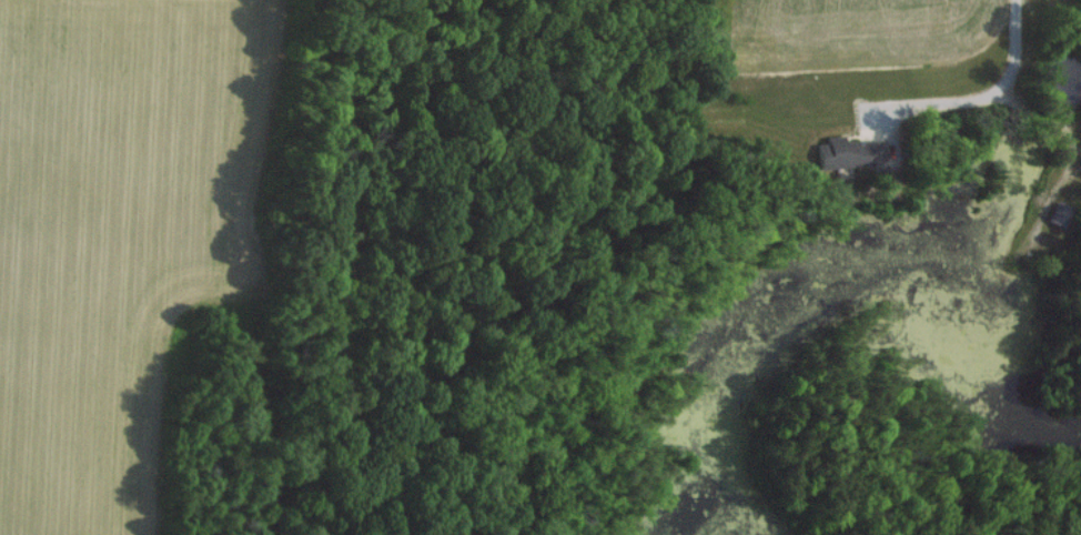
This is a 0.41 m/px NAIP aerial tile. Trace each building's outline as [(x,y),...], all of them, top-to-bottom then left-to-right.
[(885,138),(845,142),(844,134),(831,135),(834,163),(887,157),(885,138)] [(1048,219),(1061,225),(1070,205),(1057,200),(1048,219)]
